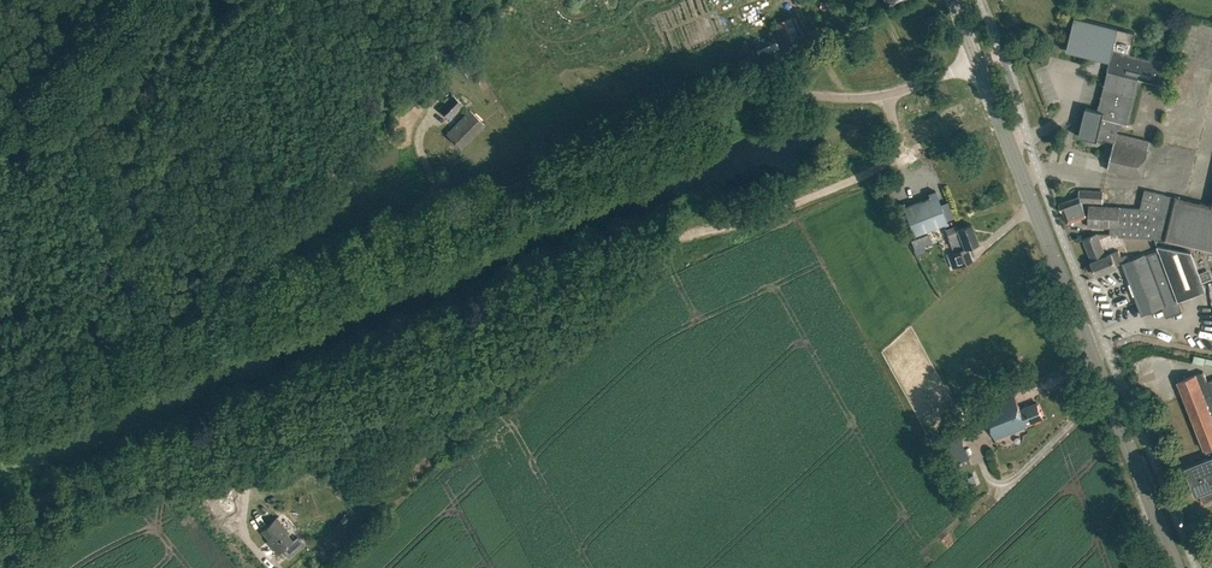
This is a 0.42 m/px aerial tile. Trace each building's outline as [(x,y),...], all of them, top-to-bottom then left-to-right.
[(790,17),(776,23),(789,52),(803,46),(790,17)] [(1098,55),(1110,58),(1107,71),(1108,71),(1100,104),(1099,104),(1097,110),(1085,107),(1078,136),(1097,140),(1104,142),(1105,140),(1114,142),(1107,169),(1142,178),(1150,140),(1117,132),(1118,128),(1121,129),(1123,123),(1128,124),(1139,79),(1164,85),(1170,62),(1169,62),(1169,63),(1130,54),(1135,32),(1074,17),(1066,50),(1098,58),(1098,55)] [(1191,57),(1189,63),(1195,65),(1201,41),(1188,38),(1183,55),(1191,57)] [(1209,89),(1210,82),(1198,79),(1196,86),(1209,89)] [(437,107),(449,118),(463,103),(451,92),(437,107)] [(411,96),(403,103),(409,109),(416,102),(411,96)] [(469,110),(446,134),(461,148),(484,124),(469,110)] [(1118,236),(1164,238),(1164,239),(1211,251),(1211,199),(1211,205),(1144,189),(1140,208),(1089,205),(1088,226),(1110,227),(1110,233),(1118,234),(1118,236)] [(901,203),(913,234),(948,222),(936,190),(901,203)] [(1079,190),(1079,196),(1059,203),(1066,222),(1086,215),(1081,201),(1102,202),(1103,191),(1079,190)] [(948,251),(953,265),(973,257),(968,244),(979,240),(972,221),(958,225),(958,223),(946,227),(949,235),(959,231),(964,245),(948,251)] [(1145,254),(1127,261),(1125,256),(1120,257),(1117,250),(1105,255),(1096,233),(1083,238),(1091,260),(1090,260),(1096,274),(1116,266),(1116,265),(1122,263),(1141,315),(1164,306),(1168,317),(1182,311),(1178,301),(1205,290),(1202,282),(1211,279),(1209,269),(1199,273),(1191,252),(1157,246),(1159,250),(1145,255),(1145,254)] [(928,234),(921,237),(924,244),(930,241),(928,234)] [(1206,358),(1194,355),(1193,362),(1205,365),(1206,358)] [(1207,382),(1203,371),(1178,381),(1184,398),(1207,458),(1184,467),(1195,496),(1199,494),(1203,503),(1211,499),(1211,380),(1207,382)] [(1021,407),(1015,393),(983,406),(996,437),(1028,424),(1027,422),(1043,415),(1036,400),(1021,407)] [(942,432),(955,464),(969,458),(957,427),(942,432)] [(964,478),(968,486),(977,482),(973,474),(964,478)] [(344,514),(335,525),(340,529),(349,518),(344,514)] [(271,544),(278,553),(292,540),(287,534),(288,532),(276,518),(261,530),(272,543),(271,544)]
